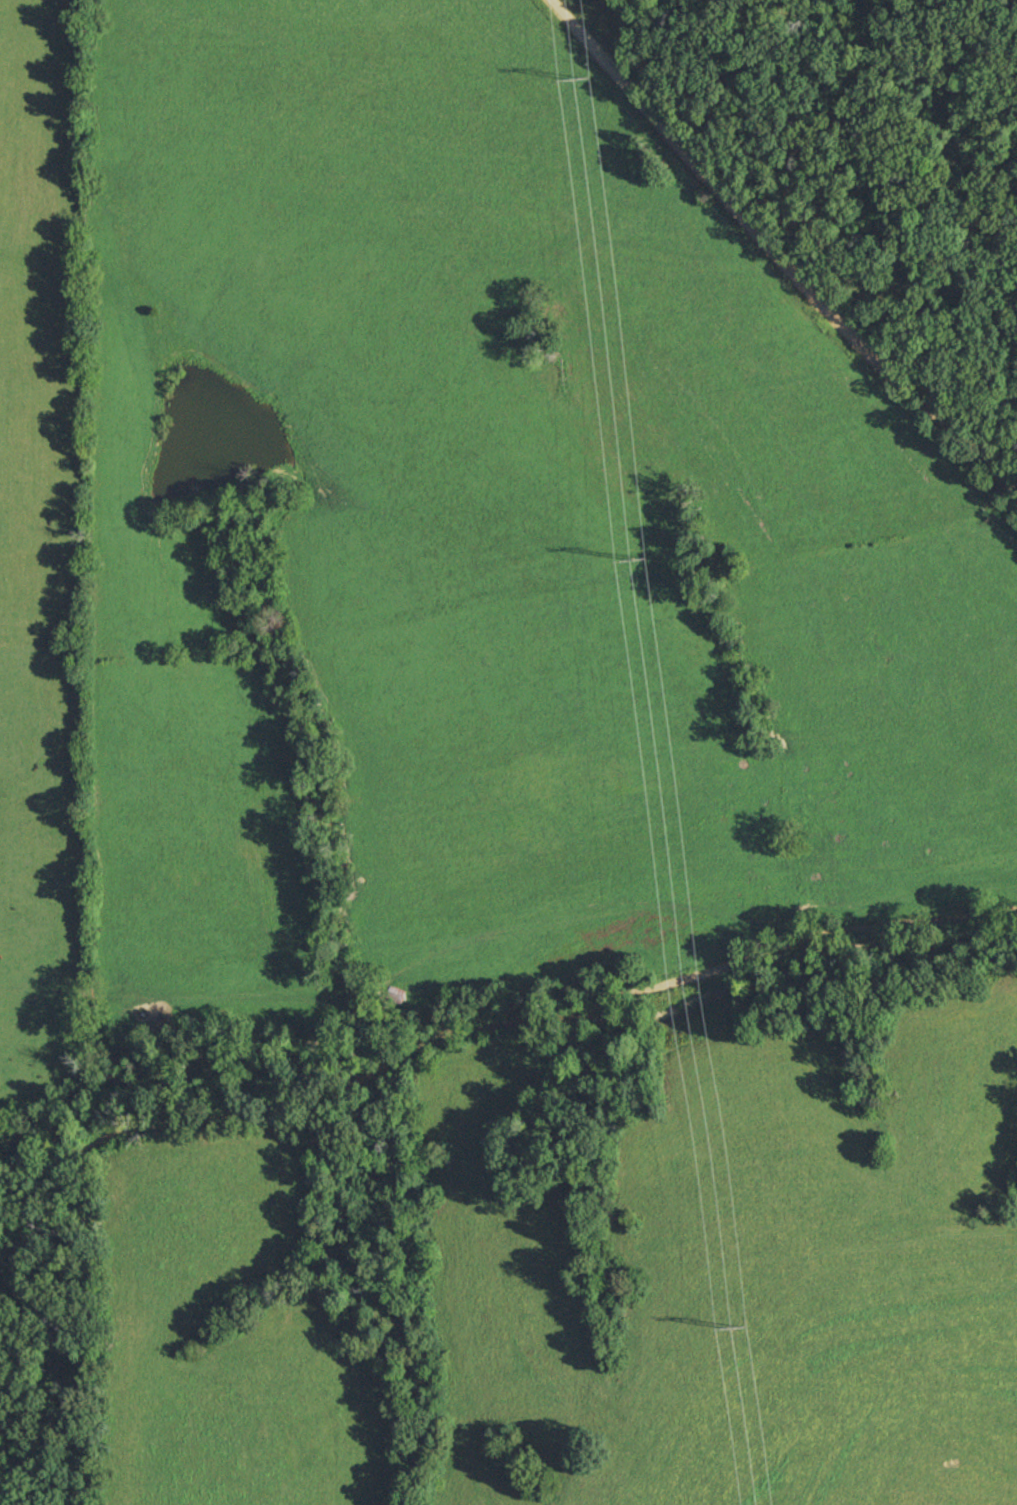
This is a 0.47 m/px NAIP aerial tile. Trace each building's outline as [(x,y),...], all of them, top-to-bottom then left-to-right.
[(404,998),(404,988),(388,988),(388,998),(404,998)]
